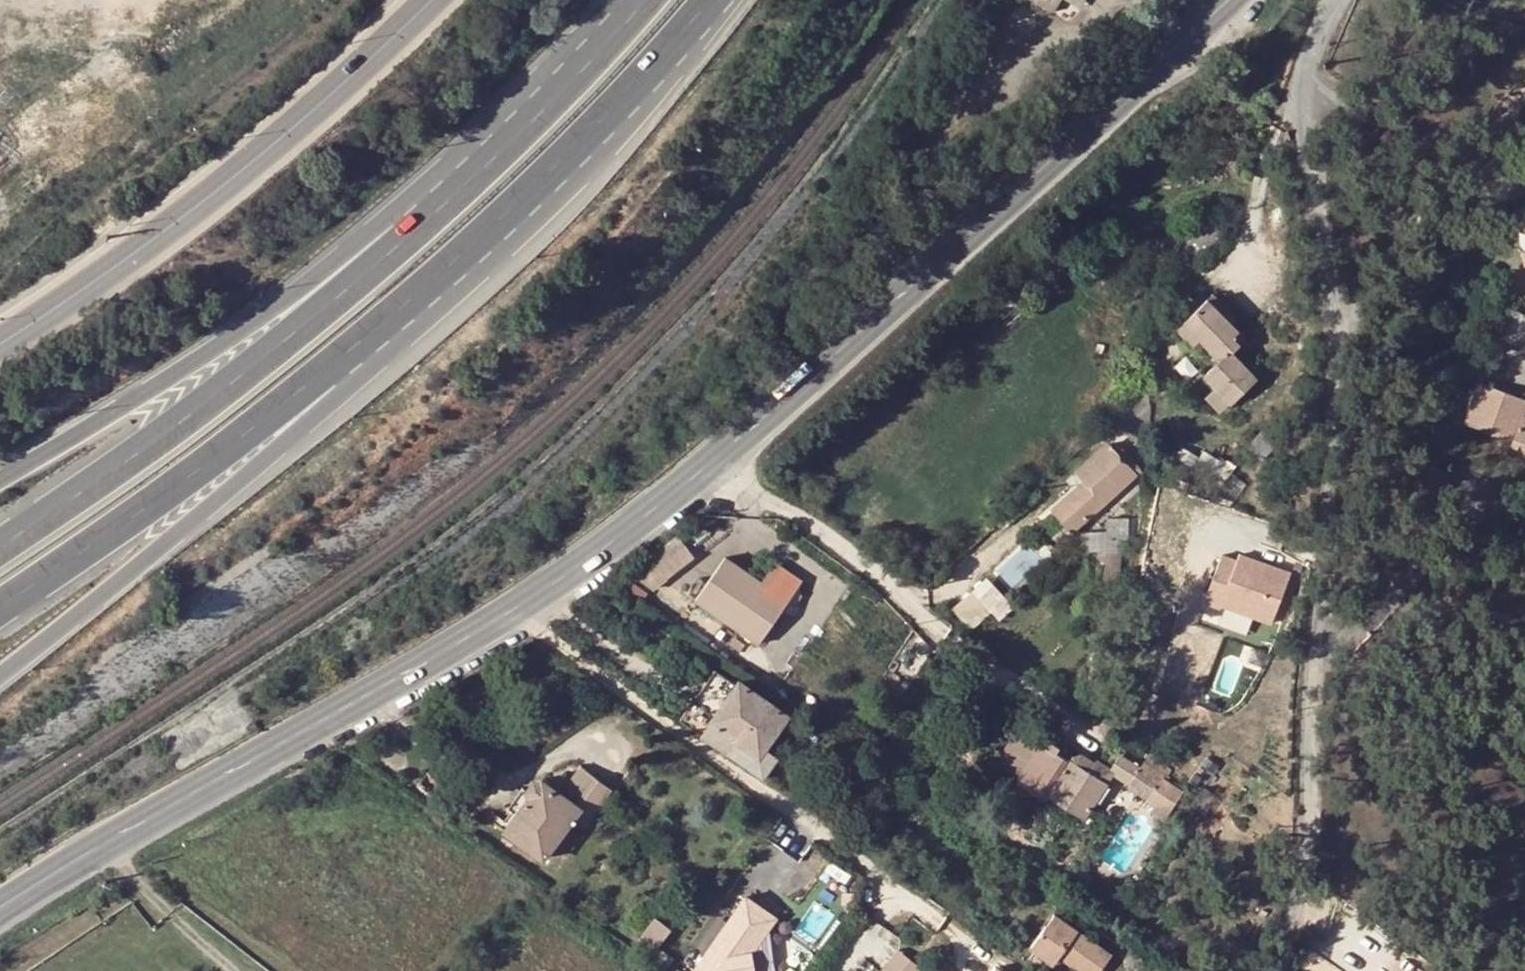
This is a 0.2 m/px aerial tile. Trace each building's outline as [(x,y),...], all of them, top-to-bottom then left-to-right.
[(1045,14),(1053,2),(1050,0),(1022,0),(1045,14)] [(1210,295),(1205,299),(1226,322),(1231,317),(1210,295)] [(1205,299),(1175,327),(1191,343),(1196,338),(1201,344),(1216,359),(1228,348),(1235,341),(1229,335),(1233,330),(1226,322),(1205,299)] [(1496,336),(1524,348),(1524,316),(1507,308),(1496,336)] [(1201,344),(1196,338),(1191,343),(1197,348),(1201,344)] [(1226,401),(1254,375),(1228,348),(1216,359),(1201,374),(1211,385),(1202,394),(1217,410),(1226,401)] [(1478,381),(1464,415),(1511,435),(1508,443),(1524,451),(1524,400),(1478,381)] [(1128,440),(1146,427),(1145,385),(1111,416),(1128,440)] [(1287,429),(1274,417),(1249,445),(1262,457),(1287,429)] [(1051,508),(1070,529),(1133,472),(1105,442),(1074,469),(1083,478),(1051,508)] [(1222,475),(1200,459),(1189,474),(1212,490),(1222,475)] [(1036,522),(1056,543),(1070,529),(1051,508),(1036,522)] [(1102,549),(1108,588),(1121,586),(1115,550),(1125,550),(1126,517),(1104,516),(1103,531),(1084,530),(1084,548),(1102,549)] [(679,544),(660,559),(671,574),(690,559),(679,544)] [(1093,552),(1084,554),(1088,568),(1096,566),(1093,552)] [(1221,556),(1206,599),(1272,622),(1289,573),(1238,555),(1236,561),(1221,556)] [(757,582),(721,557),(691,599),(752,644),(798,583),(771,562),(757,582)] [(664,580),(671,574),(660,559),(653,565),(664,580)] [(995,611),(1001,619),(1017,606),(991,575),(955,605),(974,628),(995,611)] [(734,682),(714,667),(691,699),(711,714),(734,682)] [(786,714),(737,679),(734,682),(711,714),(698,732),(761,777),(776,756),(763,747),(786,714)] [(691,727),(698,732),(711,714),(691,699),(677,717),(691,727)] [(999,759),(1020,728),(1018,727),(996,758),(999,759)] [(1018,772),(1039,741),(1020,728),(999,759),(1018,772)] [(1016,776),(1031,787),(1029,790),(1044,800),(1048,794),(1079,817),(1103,781),(1093,774),(1098,767),(1076,752),(1072,752),(1068,758),(1054,748),(1057,744),(1044,735),(1039,741),(1018,772),(1016,776)] [(1113,772),(1123,758),(1117,753),(1107,768),(1113,772)] [(1127,782),(1137,767),(1123,758),(1113,772),(1127,782)] [(1142,759),(1137,767),(1127,782),(1147,796),(1156,783),(1175,797),(1180,790),(1166,781),(1169,777),(1142,759)] [(524,788),(527,796),(501,829),(541,858),(574,817),(583,823),(609,788),(579,765),(559,791),(542,779),(531,779),(524,788)] [(1160,821),(1175,797),(1156,783),(1147,796),(1153,800),(1147,812),(1160,821)] [(753,966),(786,916),(747,891),(696,970),(761,970),(753,966)] [(1030,946),(1053,963),(1059,954),(1084,970),(1098,970),(1110,955),(1053,914),(1030,946)] [(655,946),(668,929),(651,917),(638,933),(655,946)] [(1053,963),(1030,946),(1020,959),(1038,970),(1047,970),(1053,963)] [(919,970),(896,951),(880,970),(919,970)]
